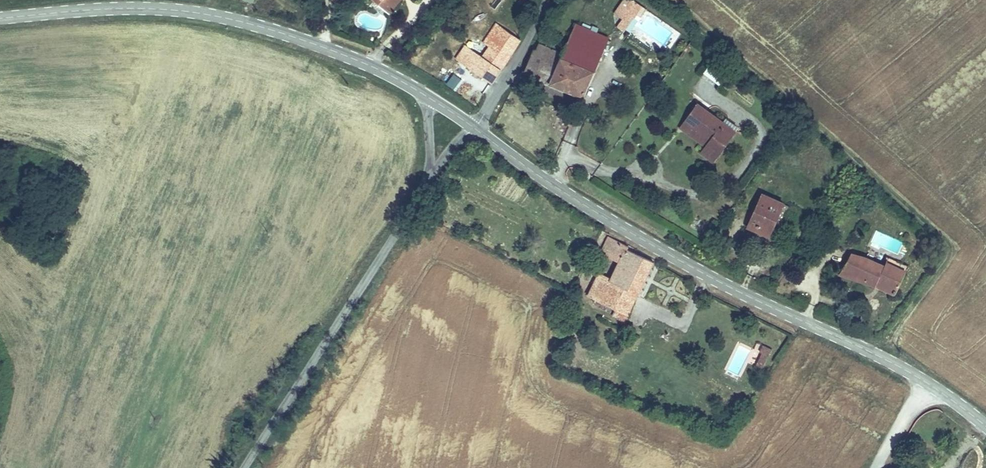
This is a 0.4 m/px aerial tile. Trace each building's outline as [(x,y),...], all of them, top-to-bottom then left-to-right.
[(404,0),(400,0),(393,8),(383,0),(374,0),(392,15),(404,0)] [(393,8),(400,0),(383,0),(393,8)] [(624,36),(622,40),(624,41),(640,18),(629,10),(619,23),(625,28),(621,34),(624,36)] [(467,64),(492,78),(518,32),(492,18),(475,49),(467,64)] [(543,29),(523,66),(546,77),(545,79),(580,93),(608,37),(580,23),(572,38),(566,36),(564,40),(543,29)] [(641,38),(653,49),(662,37),(650,28),(641,38)] [(662,37),(653,49),(662,57),(672,45),(662,37)] [(455,57),(467,64),(475,49),(464,42),(455,57)] [(456,91),(462,80),(452,74),(446,84),(456,91)] [(556,115),(571,122),(576,111),(562,104),(556,115)] [(707,147),(720,156),(737,132),(699,105),(687,123),(712,140),(707,147)] [(682,129),(707,147),(712,140),(687,123),(682,129)] [(714,163),(720,156),(707,147),(702,154),(714,163)] [(785,205),(765,197),(751,230),(770,238),(785,205)] [(628,242),(605,232),(596,249),(620,261),(615,273),(600,266),(588,294),(625,313),(651,258),(627,247),(628,242)] [(880,283),(898,294),(909,279),(891,267),(889,268),(868,256),(867,257),(857,250),(850,259),(844,262),(847,271),(854,276),(856,273),(877,287),(880,283)] [(891,267),(909,279),(912,273),(895,261),(891,267)] [(895,299),(898,294),(880,283),(877,287),(895,299)] [(764,369),(771,348),(754,342),(747,363),(764,369)]
